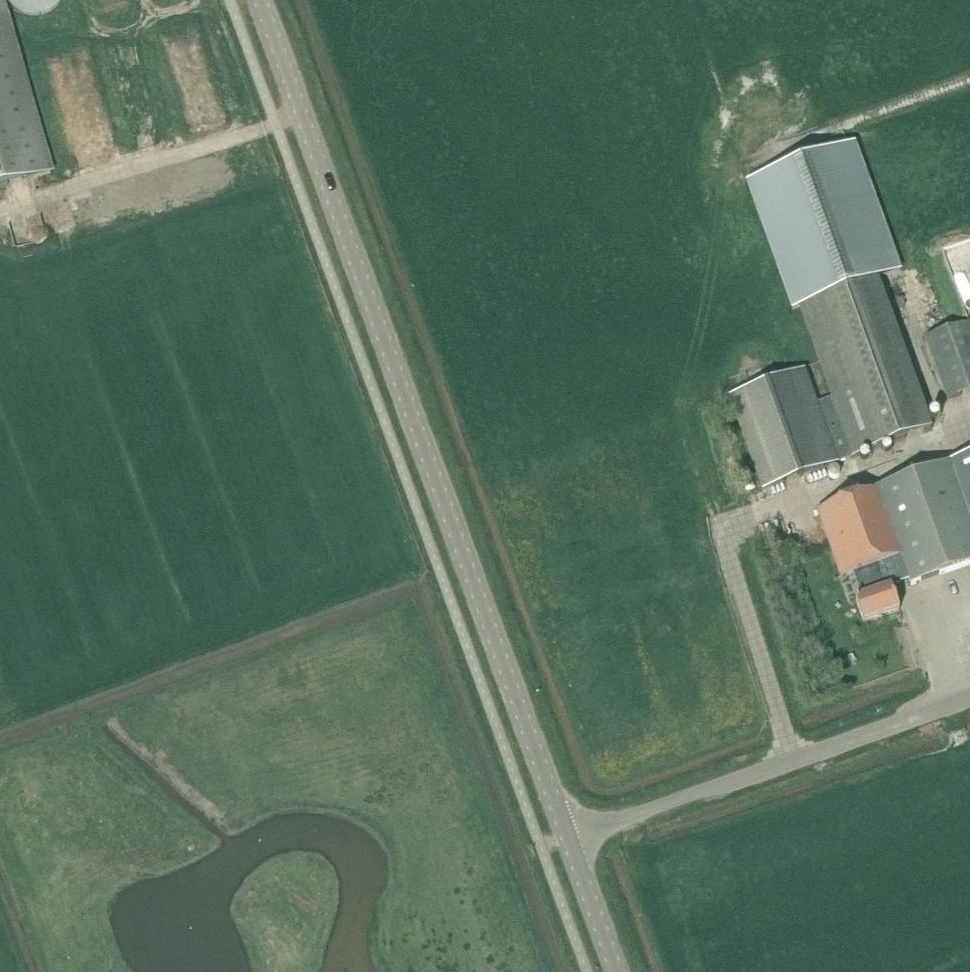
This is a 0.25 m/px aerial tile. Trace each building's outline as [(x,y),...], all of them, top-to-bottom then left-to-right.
[(51,173),(2,0),(0,0),(0,188),(51,173)] [(8,1),(11,5),(15,9),(20,12),(25,15),(30,16),(35,16),(41,16),(46,14),(51,12),(55,9),(59,5),(62,1),(62,0),(8,0),(8,1)] [(763,491),(858,457),(933,429),(878,278),(898,271),(851,143),(751,180),(788,281),(798,307),(801,306),(821,359),(835,397),(819,403),(806,369),(728,397),(763,491)] [(925,339),(947,401),(969,393),(969,327),(969,324),(925,339)] [(851,576),(873,568),(898,559),(908,589),(969,566),(969,456),(951,463),(878,489),(878,490),(814,513),(838,581),(851,576)] [(880,592),(873,568),(851,576),(859,600),(852,602),(861,627),(901,613),(892,588),(880,592)]
